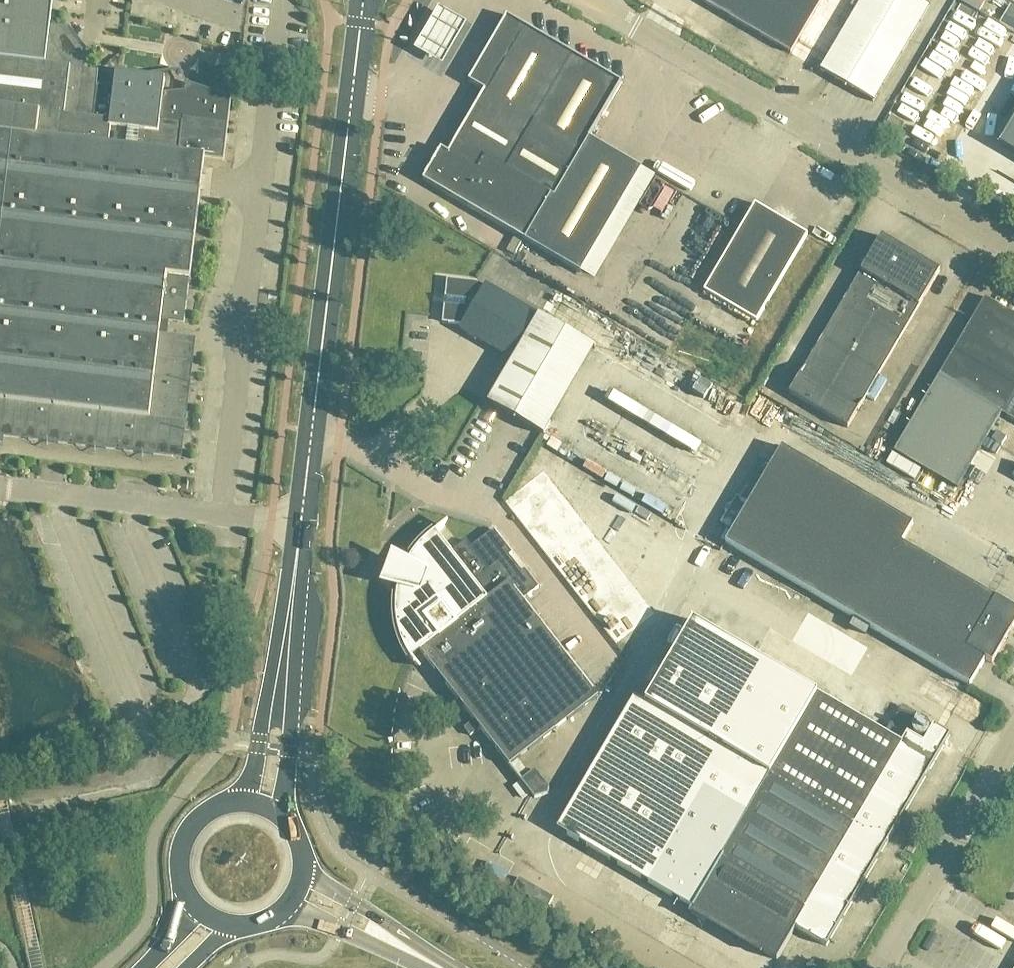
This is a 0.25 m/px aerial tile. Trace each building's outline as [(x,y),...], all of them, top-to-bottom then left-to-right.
[(172,457),(182,449),(195,339),(166,336),(168,321),(184,323),(203,158),(223,160),(230,100),(186,84),(184,93),(163,95),(165,80),(115,74),(114,89),(97,87),(98,72),(84,70),(85,60),(59,28),(50,27),(54,0),(0,0),(0,436),(172,457)] [(791,54),(822,0),(702,0),(702,1),(791,54)] [(820,71),(873,102),(930,6),(920,0),(862,0),(820,71)] [(466,19),(439,3),(415,44),(444,61),(466,19)] [(441,149),(422,182),(580,275),(602,239),(642,170),(589,139),(622,84),(523,26),(507,16),(468,83),(484,92),(449,151),(448,153),(441,149)] [(999,146),(1013,154),(1013,121),(999,146)] [(757,323),(808,235),(755,204),(704,292),(757,323)] [(847,429),(940,272),(881,237),(789,394),(847,429)] [(543,436),(594,348),(486,285),(485,288),(477,283),(447,280),(442,323),(462,326),(460,330),(513,361),(488,403),(543,436)] [(1001,414),(1013,392),(1013,315),(985,297),(938,377),(1001,414)] [(1001,414),(938,377),(894,452),(957,489),(1001,414)] [(1001,414),(1013,421),(1013,392),(1001,414)] [(691,427),(680,441),(704,460),(715,446),(691,427)] [(1013,627),(1013,609),(996,598),(996,599),(902,544),(913,525),(782,448),(725,543),(970,687),(985,661),(992,664),(1013,627)] [(1002,462),(1013,473),(1013,448),(1002,462)] [(401,561),(392,584),(390,588),(391,589),(393,586),(398,587),(396,597),(395,607),(396,618),(398,629),(401,639),(405,649),(410,658),(416,666),(417,665),(412,659),(421,652),(509,765),(598,696),(522,600),(538,588),(524,569),(521,571),(508,556),(511,553),(493,530),(470,547),(465,541),(451,552),(435,531),(430,535),(426,538),(422,542),(419,546),(415,550),(412,554),(409,559),(406,564),(401,561)] [(660,564),(634,539),(623,551),(615,543),(606,551),(628,572),(607,594),(624,610),(643,590),(637,584),(641,580),(633,572),(647,557),(657,567),(660,564)] [(565,837),(692,912),(774,960),(773,961),(774,962),(793,929),(825,947),(950,736),(934,727),(923,744),(907,734),(902,743),(818,694),(691,620),(565,837)] [(546,794),(548,788),(534,771),(521,781),(534,798),(546,794)]
